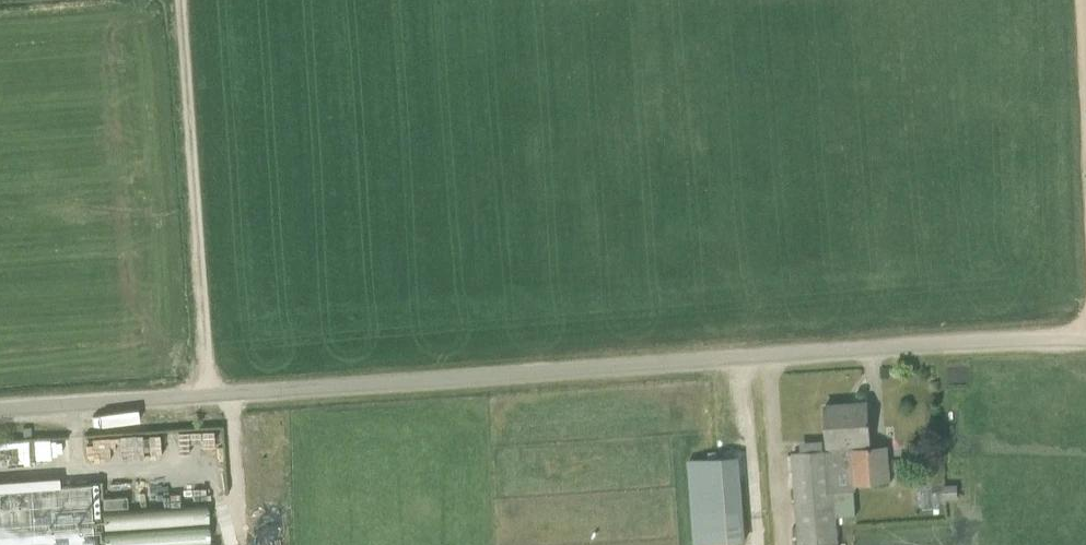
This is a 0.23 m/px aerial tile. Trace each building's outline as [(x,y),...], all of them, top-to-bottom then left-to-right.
[(838,542),(834,490),(832,464),(853,462),(854,484),(889,481),(887,447),(870,448),(867,404),(825,406),(828,451),(793,453),(800,544),(838,542)] [(690,459),(696,544),(743,544),(737,456),(718,457),(717,453),(710,454),(710,458),(690,459)] [(89,484),(0,490),(0,544),(94,544),(89,484)] [(947,498),(957,498),(957,484),(947,484),(947,498)] [(101,509),(128,507),(127,496),(101,498),(101,509)]
